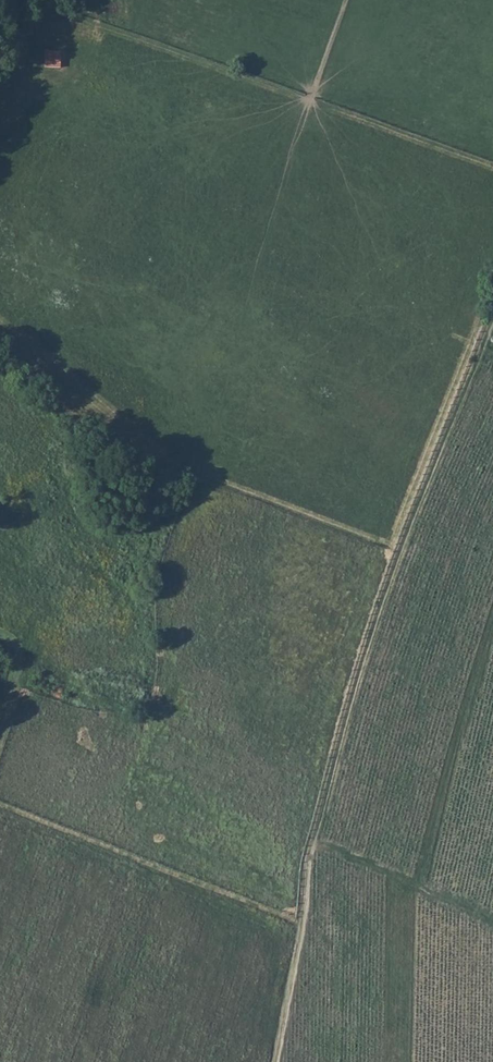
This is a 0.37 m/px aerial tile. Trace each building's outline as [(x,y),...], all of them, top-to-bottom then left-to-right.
[(45,67),(61,67),(62,50),(45,49),(45,67)]
